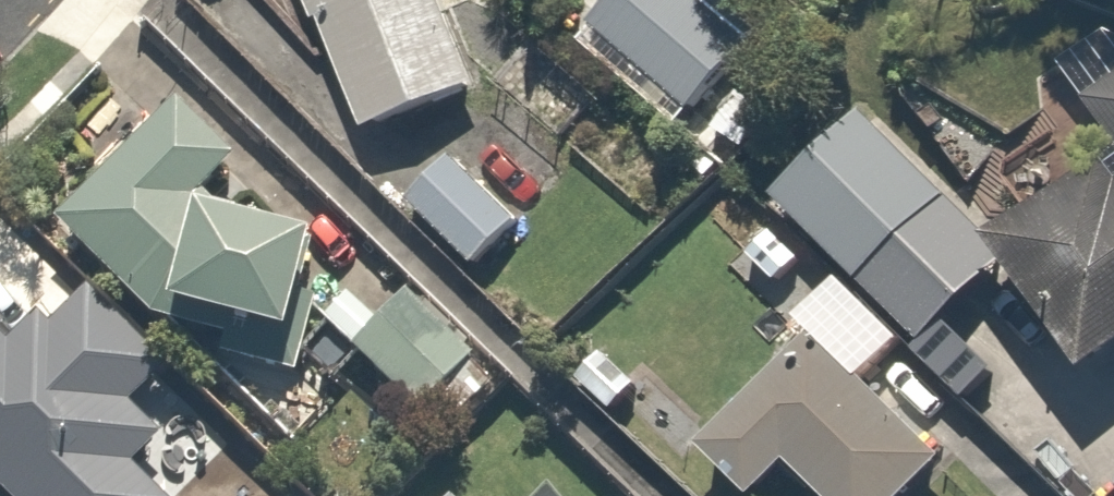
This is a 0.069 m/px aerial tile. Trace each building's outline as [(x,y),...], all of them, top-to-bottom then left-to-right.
[(438,0),(303,0),(355,133),(472,87),(438,0)] [(579,24),(683,119),(743,53),(685,0),(601,0),(579,24)] [(253,365),(299,361),(311,221),(198,203),(234,148),(176,93),(50,227),(139,311),(150,298),(252,331),(253,365)] [(858,101),(767,189),(855,281),(946,193),(858,101)] [(1098,146),(983,227),(1088,374),(1113,356),(1113,169),(1098,146)] [(451,155),(405,203),(474,270),(521,222),(451,155)] [(3,304),(0,306),(0,491),(5,495),(77,495),(155,421),(79,341),(58,361),(3,304)] [(939,457),(817,327),(697,441),(749,495),(783,464),(814,495),(897,495),(939,457)] [(172,495),(303,495),(228,431),(172,495)] [(432,486),(423,495),(443,495),(432,486)]
